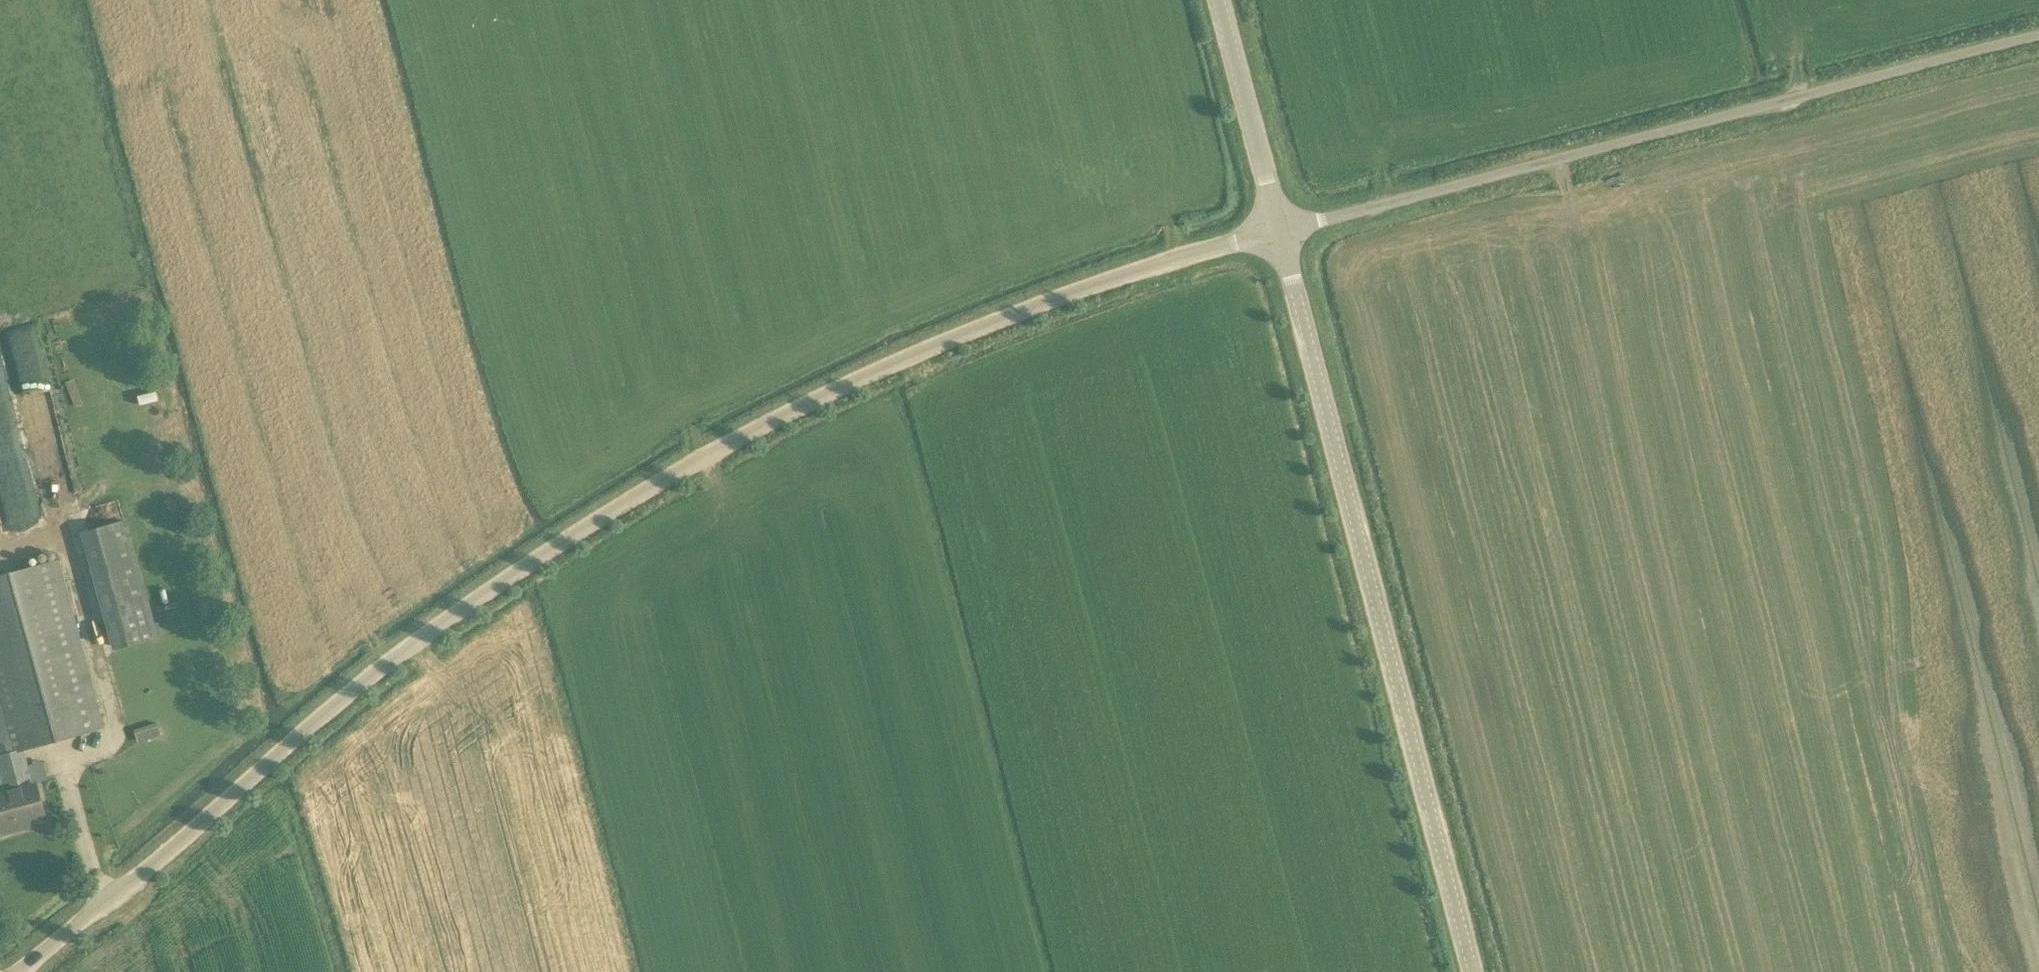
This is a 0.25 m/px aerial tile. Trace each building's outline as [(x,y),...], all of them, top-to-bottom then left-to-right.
[(22,465),(0,364),(0,470),(22,465)] [(79,531),(112,650),(158,637),(126,519),(79,531)] [(19,824),(46,817),(36,782),(34,782),(24,748),(104,727),(59,558),(0,574),(0,730),(6,752),(0,754),(0,770),(6,790),(0,791),(0,824),(3,834),(20,829),(19,824)] [(138,743),(161,736),(157,722),(134,729),(138,743)]
